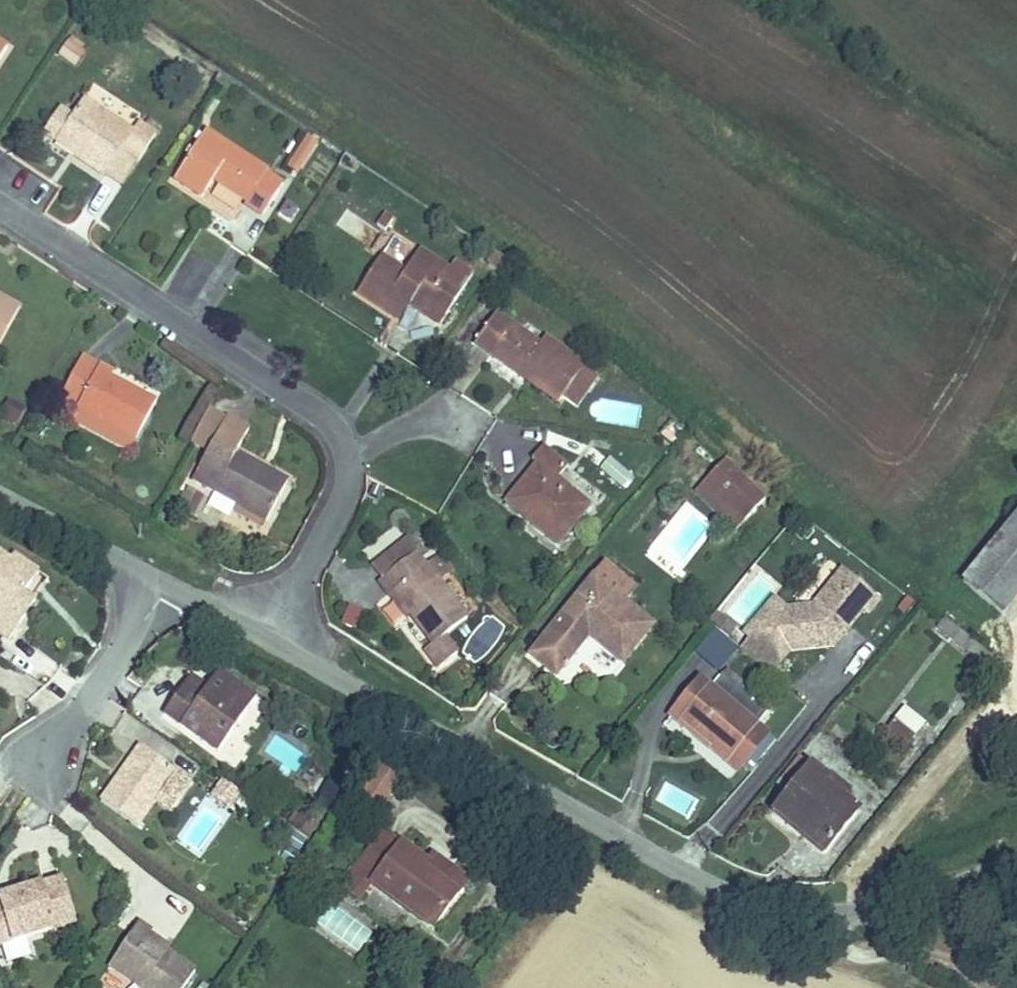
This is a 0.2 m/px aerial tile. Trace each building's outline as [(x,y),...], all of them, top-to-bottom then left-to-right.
[(70,34),(56,53),(73,65),(87,45),(70,34)] [(57,141),(40,164),(93,202),(110,179),(126,191),(145,165),(129,153),(122,162),(69,124),(57,141)] [(299,172),(319,140),(305,131),(285,164),(299,172)] [(30,157),(40,164),(57,141),(46,134),(30,157)] [(196,172),(165,218),(193,236),(202,222),(236,245),(233,249),(250,261),(275,224),(196,172)] [(373,238),(363,254),(372,259),(381,244),(373,238)] [(352,306),(384,326),(394,312),(406,320),(431,336),(463,286),(448,276),(434,299),(403,279),(392,296),(369,280),(352,306)] [(394,312),(384,326),(397,334),(406,320),(394,312)] [(454,369),(504,404),(507,399),(542,423),(563,392),(522,363),(515,372),(473,342),(454,369)] [(58,438),(133,481),(157,440),(107,411),(110,406),(85,391),(58,438)] [(577,402),(563,392),(542,423),(538,428),(552,438),(577,402)] [(203,485),(220,456),(204,446),(188,475),(203,485)] [(203,485),(185,514),(258,557),(279,523),(256,509),(259,503),(232,487),(245,465),(223,451),(220,456),(203,485)] [(622,488),(633,474),(607,453),(596,467),(622,488)] [(505,491),(484,520),(511,540),(502,552),(530,573),(561,532),(526,506),(535,493),(509,474),(499,487),(505,491)] [(695,500),(717,519),(728,506),(705,487),(695,500)] [(717,519),(695,500),(688,509),(710,527),(717,519)] [(256,509),(279,523),(282,517),(259,503),(256,509)] [(947,599),(989,631),(1016,594),(1016,526),(1008,519),(947,599)] [(15,631),(42,596),(4,568),(0,573),(0,583),(22,599),(4,623),(15,631)] [(0,651),(15,631),(4,623),(22,599),(0,583),(0,651)] [(621,606),(595,586),(527,676),(553,695),(586,652),(613,673),(639,637),(612,617),(621,606)] [(354,610),(366,628),(375,621),(392,646),(412,677),(423,670),(444,656),(418,616),(424,612),(408,587),(389,600),(383,591),(354,610)] [(826,617),(836,604),(824,595),(814,608),(826,617)] [(822,659),(827,652),(831,655),(847,634),(852,638),(862,624),(836,604),(826,617),(814,608),(796,632),(769,636),(775,678),(819,671),(826,662),(822,659)] [(720,669),(738,643),(712,625),(694,650),(720,669)] [(826,662),(831,655),(827,652),(822,659),(826,662)] [(657,739),(697,771),(705,761),(676,739),(711,694),(699,684),(657,739)] [(211,693),(200,709),(191,722),(198,727),(193,736),(170,720),(157,738),(209,775),(248,719),(211,693)] [(705,761),(697,771),(715,785),(758,730),(711,694),(676,739),(705,761)] [(200,709),(185,698),(170,720),(193,736),(198,727),(191,722),(200,709)] [(883,729),(906,747),(926,720),(903,703),(883,729)] [(758,730),(715,785),(729,796),(772,741),(758,730)] [(133,768),(94,822),(131,848),(170,794),(133,768)] [(228,807),(240,791),(222,777),(210,793),(228,807)] [(770,829),(823,871),(844,845),(832,836),(815,823),(821,815),(796,796),(770,829)] [(821,815),(815,823),(832,836),(839,828),(822,814),(821,815)] [(414,896),(420,888),(376,855),(346,894),(363,907),(424,953),(448,921),(414,896)] [(425,881),(420,888),(414,896),(448,921),(459,907),(425,881)] [(57,890),(0,900),(0,945),(64,934),(57,890)] [(363,907),(346,894),(334,910),(351,923),(363,907)] [(95,983),(102,987),(178,987),(158,971),(139,957),(142,954),(143,951),(129,940),(95,983)] [(160,968),(142,954),(139,957),(158,971),(160,968)]
